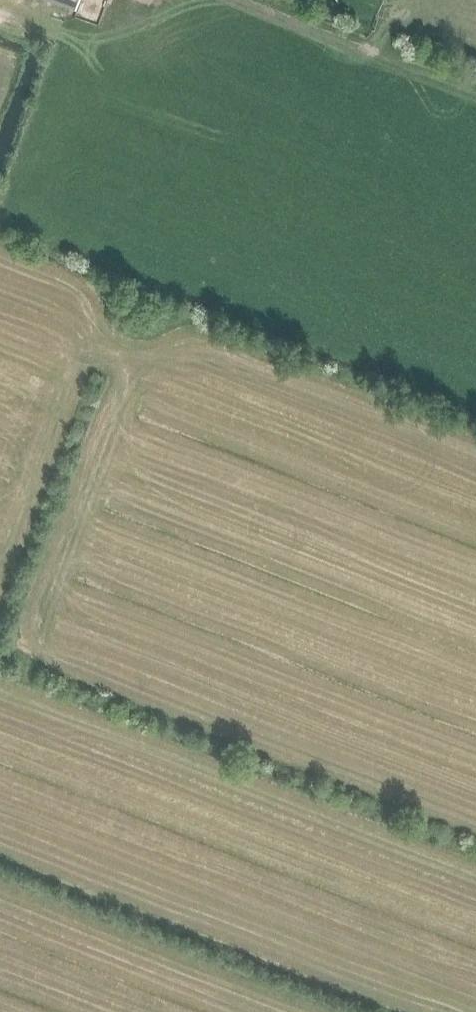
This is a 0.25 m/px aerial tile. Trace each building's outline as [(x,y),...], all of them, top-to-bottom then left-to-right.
[(78,0),(48,0),(74,10),(78,0)]
